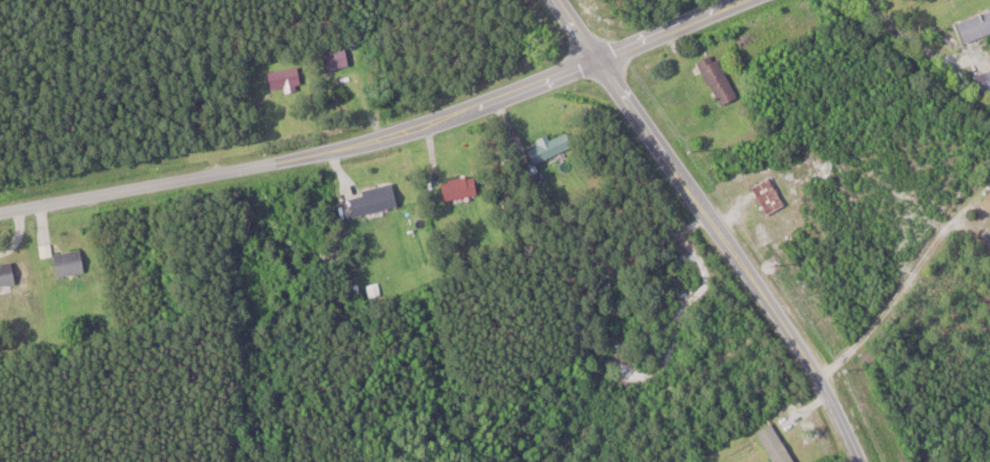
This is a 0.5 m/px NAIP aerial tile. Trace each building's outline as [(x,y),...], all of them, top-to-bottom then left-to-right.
[(959,21),(968,45),(989,36),(989,9),(959,21)] [(351,66),(347,48),(321,53),(324,71),(351,66)] [(739,98),(718,53),(700,62),(722,106),(739,98)] [(303,86),(300,67),(269,73),(273,91),(303,86)] [(983,94),(989,91),(989,71),(976,77),(983,94)] [(549,135),(526,147),(535,165),(575,145),(568,132),(551,140),(549,135)] [(446,200),(479,194),(476,175),(442,182),(446,200)] [(786,205),(771,177),(754,186),(768,214),(786,205)] [(394,183),(350,194),(356,216),(400,206),(394,183)] [(55,254),(59,276),(86,271),(82,249),(55,254)] [(15,263),(0,264),(0,286),(16,285),(15,263)]
